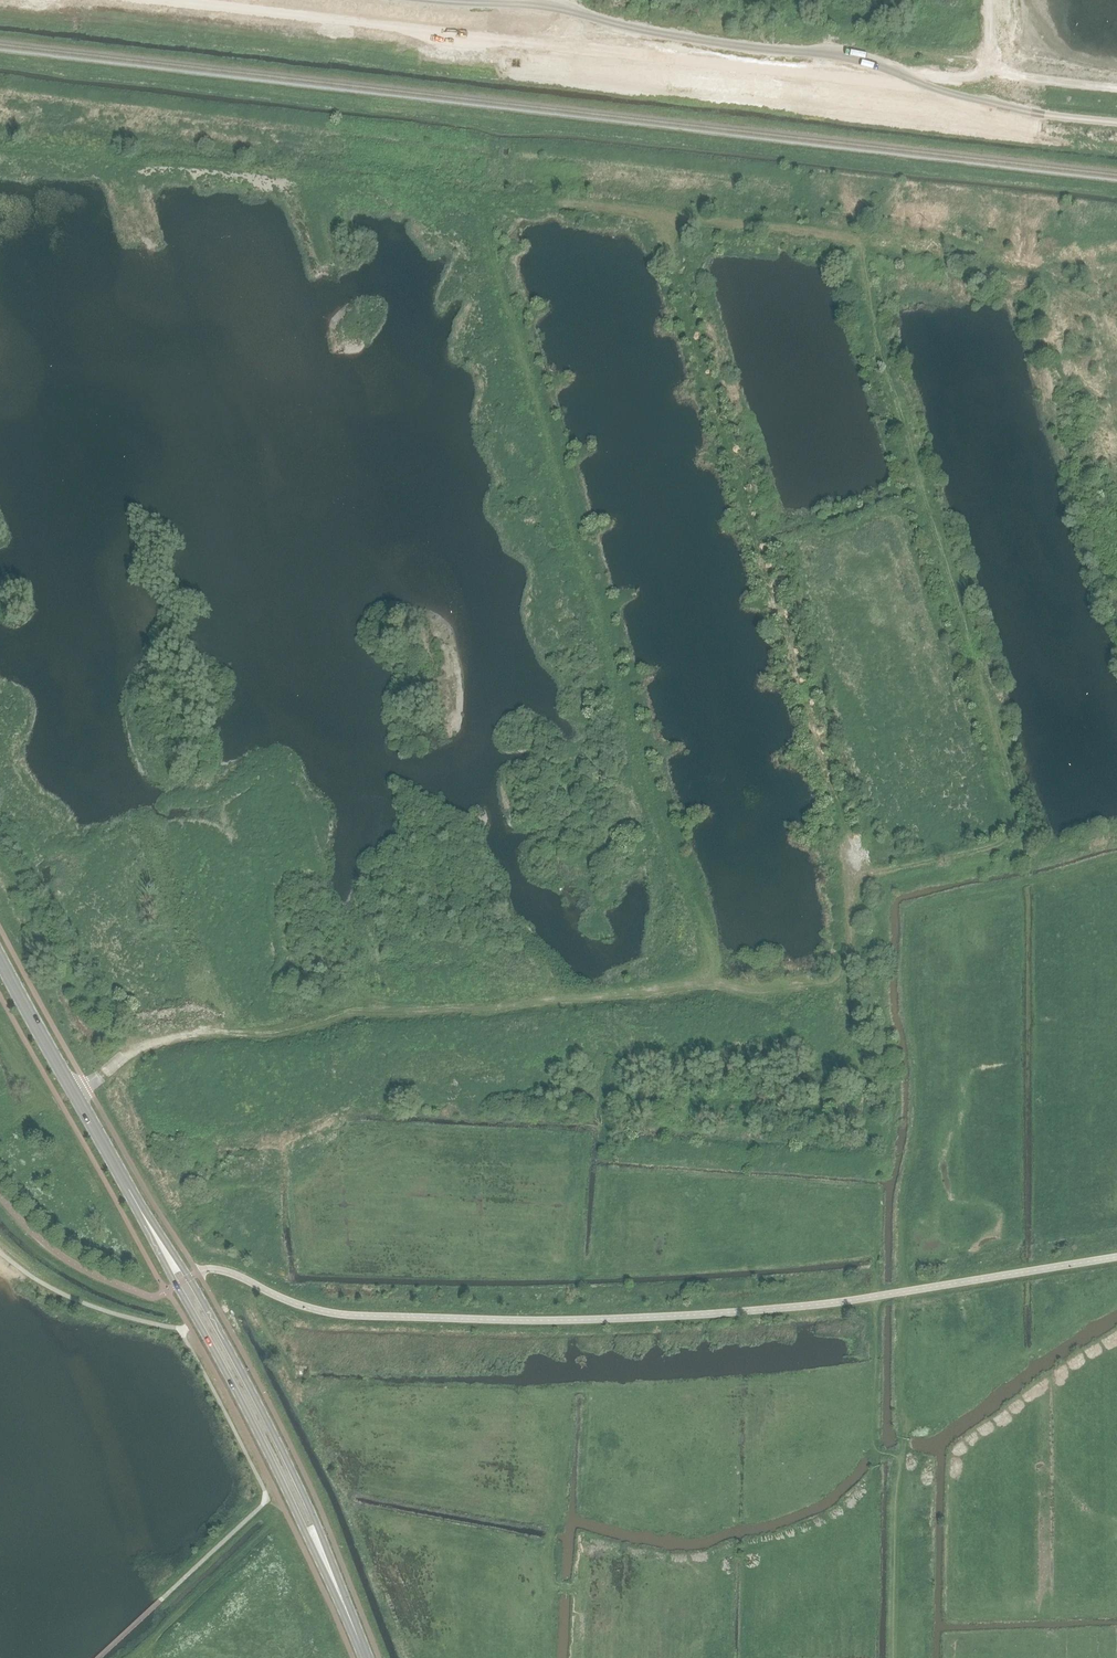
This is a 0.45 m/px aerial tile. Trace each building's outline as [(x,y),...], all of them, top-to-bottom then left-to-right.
[(452,701),(458,711),(472,702),(466,692),(452,701)] [(643,728),(636,738),(644,744),(651,734),(643,728)] [(491,766),(486,768),(490,785),(495,784),(491,766)] [(168,906),(181,902),(180,896),(166,901),(168,906)] [(704,919),(708,916),(696,903),(693,907),(704,919)] [(761,974),(762,980),(780,979),(779,972),(761,974)] [(207,1012),(212,1010),(206,981),(200,982),(207,1012)] [(398,1025),(388,1048),(395,1051),(405,1028),(398,1025)]
